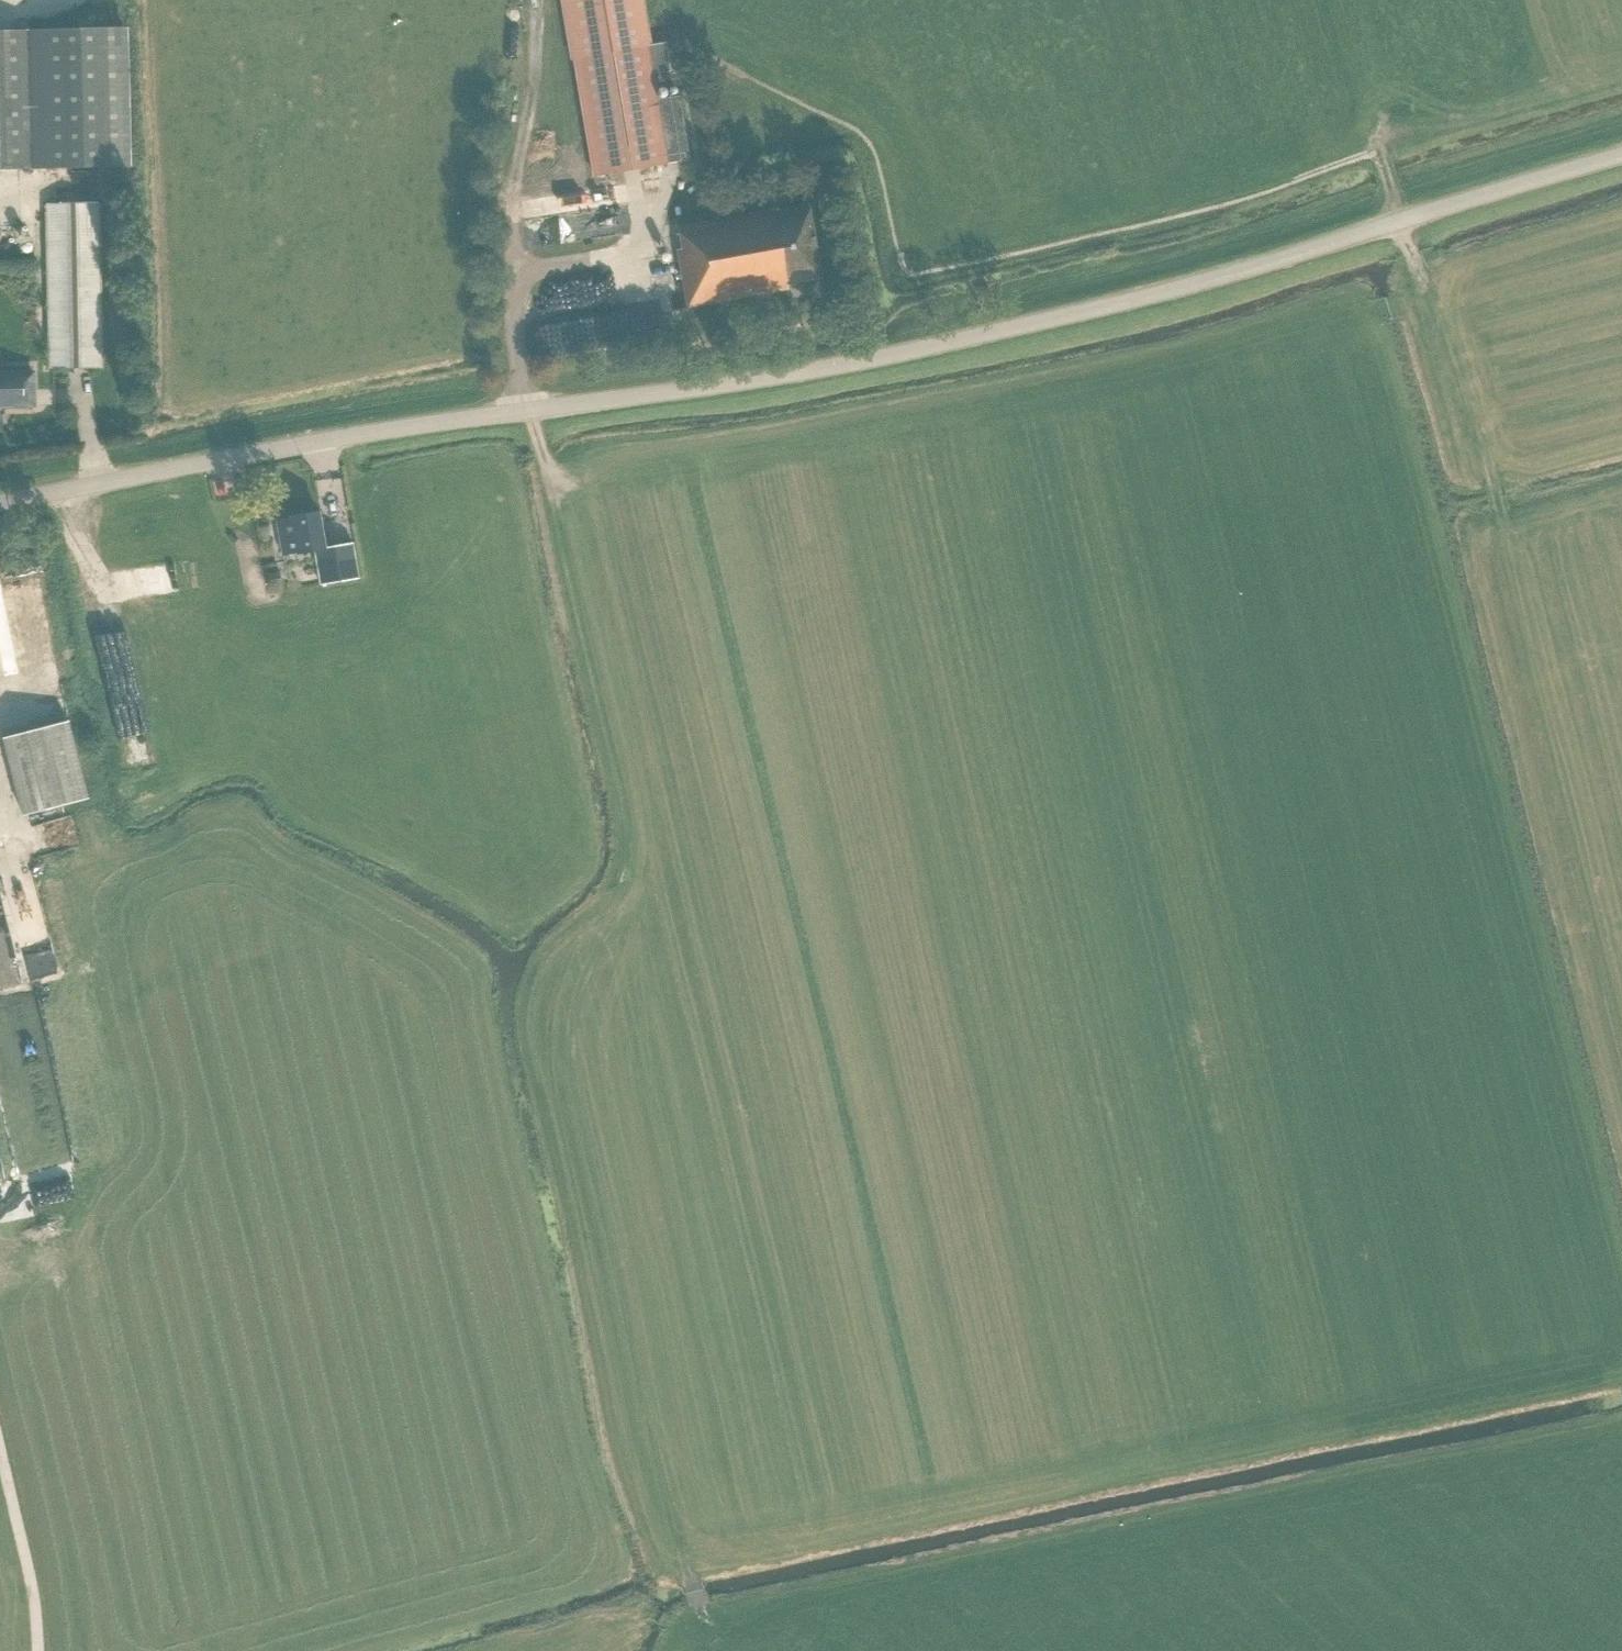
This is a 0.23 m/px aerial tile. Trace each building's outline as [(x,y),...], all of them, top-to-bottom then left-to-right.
[(572,60),(574,60),(594,176),(666,163),(689,160),(679,96),(654,100),(645,48),(648,47),(640,0),(562,0),(572,60)] [(128,166),(124,29),(0,32),(0,170),(128,166)] [(47,204),(48,273),(50,369),(103,368),(100,203),(47,204)] [(788,285),(822,279),(808,206),(779,211),(779,213),(754,217),(753,214),(679,229),(682,251),(677,252),(688,308),(788,290),(788,285)] [(33,406),(32,374),(0,375),(0,406),(33,406)] [(357,579),(351,544),(325,548),(319,513),(291,517),(291,519),(277,522),(283,554),(297,552),(297,553),(315,550),(320,585),(357,579)] [(280,573),(268,575),(270,588),(282,586),(280,573)] [(8,591),(21,653),(50,647),(37,585),(8,591)] [(88,799),(68,722),(2,739),(22,816),(88,799)] [(30,981),(59,974),(33,869),(4,876),(30,981)]
